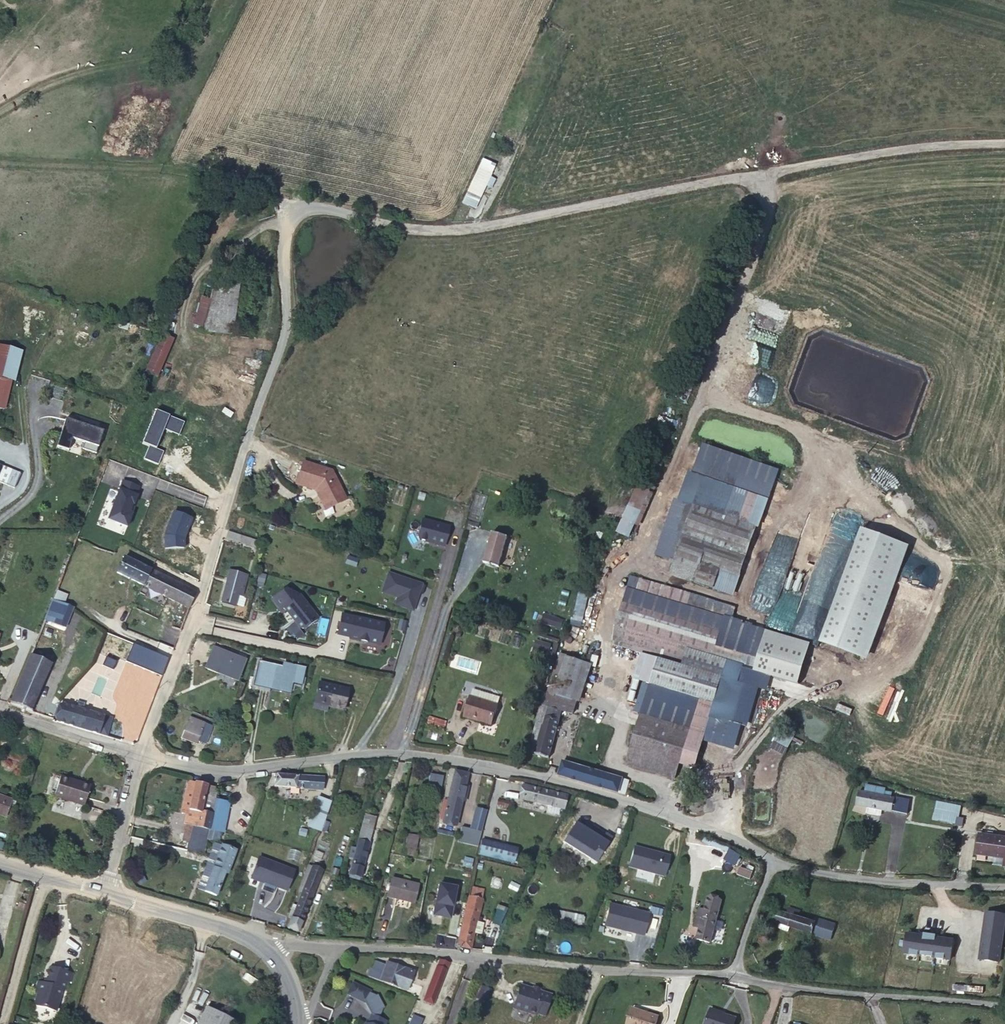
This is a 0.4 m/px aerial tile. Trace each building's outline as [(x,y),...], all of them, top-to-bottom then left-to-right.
[(480,156),(460,202),(474,208),(494,163),(480,156)] [(259,285),(260,275),(219,270),(218,280),(240,283),(239,293),(264,296),(265,286),(259,285)] [(240,283),(218,280),(207,278),(193,329),(201,331),(233,336),(239,293),(240,283)] [(173,339),(161,334),(145,372),(158,377),(173,339)] [(0,345),(0,377),(11,380),(19,350),(0,345)] [(11,380),(0,377),(0,408),(4,409),(11,380)] [(186,451),(199,419),(186,413),(172,445),(186,451)] [(68,436),(95,444),(100,426),(61,414),(53,443),(65,446),(68,436)] [(658,473),(662,463),(648,458),(644,468),(658,473)] [(346,500),(331,471),(303,462),(296,484),(315,490),(317,489),(320,493),(317,494),(325,510),(346,500)] [(0,466),(0,482),(3,484),(13,488),(20,474),(0,466)] [(682,502),(755,527),(765,500),(692,474),(682,502)] [(651,487),(638,482),(617,531),(629,537),(651,487)] [(732,594),(755,527),(682,502),(676,500),(657,554),(675,560),(671,573),(732,594)] [(413,537),(442,545),(448,524),(419,515),(413,537)] [(855,523),(819,640),(868,656),(905,539),(855,523)] [(257,541),(227,531),(225,540),(236,544),(237,541),(255,547),(257,541)] [(498,566),(506,537),(506,536),(491,532),(491,533),(483,562),(498,567),(498,566)] [(812,604),(831,561),(818,556),(799,599),(812,604)] [(194,591),(124,557),(117,573),(180,604),(189,607),(194,591)] [(394,596),(392,603),(412,610),(422,581),(386,569),(379,591),(394,596)] [(242,596),(247,576),(229,571),(220,601),(235,606),(238,595),(242,596)] [(728,629),(735,607),(643,580),(639,592),(627,589),(616,627),(613,644),(632,650),(634,645),(660,653),(659,657),(684,665),(689,649),(729,660),(741,664),(749,636),(728,629)] [(268,596),(279,608),(281,607),(300,628),(316,614),(286,581),(268,596)] [(578,590),(569,623),(580,626),(589,593),(578,590)] [(67,597),(54,591),(51,599),(64,604),(67,597)] [(73,608),(51,599),(43,619),(65,628),(73,608)] [(763,600),(758,621),(790,629),(795,608),(763,600)] [(181,631),(189,607),(180,604),(171,627),(181,631)] [(377,643),(382,621),(338,610),(333,632),(377,643)] [(47,645),(49,639),(37,634),(35,640),(47,645)] [(35,640),(29,654),(51,664),(57,649),(47,645),(35,640)] [(550,644),(536,640),(531,654),(546,658),(550,644)] [(237,656),(214,647),(213,650),(236,658),(237,656)] [(213,650),(212,649),(205,670),(219,675),(220,672),(237,678),(236,682),(237,682),(244,661),(236,658),(213,650)] [(716,703),(729,660),(689,649),(684,665),(683,666),(659,658),(651,684),(716,703)] [(591,664),(559,655),(548,692),(580,701),(591,664)] [(736,681),(741,664),(729,660),(716,703),(714,708),(712,716),(723,720),(735,681),(736,681)] [(293,670),(260,663),(255,685),(270,688),(271,684),(289,689),(291,682),(300,684),(303,668),(293,666),(293,670)] [(741,725),(753,686),(736,681),(735,681),(723,720),(741,725)] [(344,710),(348,690),(318,682),(314,703),(325,705),(325,703),(328,704),(328,706),(344,710)] [(633,711),(641,714),(649,689),(641,687),(633,711)] [(479,691),(472,689),(470,696),(477,698),(479,691)] [(712,716),(714,708),(649,689),(641,714),(702,732),(707,733),(712,716)] [(492,723),(499,697),(479,691),(477,698),(470,696),(468,696),(463,714),(470,716),(469,718),(479,721),(479,719),(492,723)] [(549,758),(562,711),(572,714),(575,702),(546,694),(543,705),(541,704),(536,722),(543,724),(535,753),(534,754),(549,758)] [(98,734),(104,716),(100,714),(62,703),(57,721),(98,734)] [(325,705),(314,703),(312,708),(326,711),(328,706),(328,704),(325,703),(325,705)] [(641,714),(626,764),(675,778),(680,762),(692,766),(702,732),(641,714)] [(445,721),(428,716),(425,725),(443,729),(445,721)] [(205,724),(189,718),(181,738),(197,744),(198,740),(201,733),(209,736),(212,727),(205,724)] [(543,724),(536,722),(528,752),(535,753),(543,724)] [(777,728),(770,746),(778,749),(780,744),(787,747),(792,734),(777,728)] [(198,740),(206,743),(209,736),(201,733),(198,740)] [(622,779),(563,761),(558,775),(618,792),(622,779)] [(444,800),(442,810),(445,811),(443,821),(456,824),(460,806),(461,806),(468,774),(454,771),(448,801),(444,800)] [(440,791),(443,777),(430,774),(427,788),(440,791)] [(323,778),(276,775),(274,786),(322,790),(323,778)] [(84,805),(90,785),(60,776),(54,796),(84,805)] [(628,780),(622,779),(618,792),(624,794),(628,780)] [(188,814),(195,783),(188,781),(181,812),(188,814)] [(217,788),(195,783),(188,814),(186,824),(208,830),(217,788)] [(891,798),(892,793),(885,791),(885,789),(866,785),(865,792),(859,791),(856,805),(868,807),(867,813),(878,815),(879,809),(891,812),(892,811),(907,814),(909,802),(891,798)] [(566,796),(525,786),(522,799),(548,805),(547,812),(559,815),(560,808),(563,808),(566,796)] [(0,796),(0,815),(5,817),(7,811),(8,811),(8,810),(9,805),(11,800),(0,796)] [(330,802),(317,797),(308,826),(321,830),(330,802)] [(228,802),(215,799),(208,829),(222,832),(228,802)] [(513,803),(498,799),(497,805),(512,808),(513,803)] [(477,809),(472,830),(480,832),(485,811),(477,809)] [(955,818),(956,814),(939,811),(937,821),(955,824),(955,818)] [(365,814),(362,827),(373,830),(376,817),(365,814)] [(955,824),(954,825),(961,826),(962,827),(964,819),(963,819),(955,818),(955,824)] [(611,837),(593,826),(589,832),(575,823),(564,842),(590,858),(593,852),(600,856),(611,837)] [(186,824),(184,833),(206,839),(208,830),(186,824)] [(359,880),(373,830),(362,827),(356,848),(351,847),(349,857),(353,858),(348,876),(359,880)] [(472,830),(461,827),(458,842),(478,846),(481,832),(480,832),(472,830)] [(188,842),(186,850),(203,854),(206,839),(184,833),(182,840),(188,842)] [(418,836),(408,834),(403,854),(414,856),(418,836)] [(996,838),(979,835),(976,855),(993,858),(1004,860),(1003,868),(1004,868),(1004,839),(996,838)] [(499,844),(482,840),(478,854),(495,858),(499,844)] [(204,891),(222,845),(214,843),(197,888),(204,891)] [(632,843),(625,865),(663,875),(669,853),(632,843)] [(517,848),(499,844),(495,858),(513,863),(517,848)] [(236,851),(222,845),(204,891),(216,895),(225,873),(227,873),(236,851)] [(729,850),(724,859),(737,866),(742,857),(729,850)] [(285,889),(293,866),(255,853),(247,877),(285,889)] [(1004,860),(993,858),(992,866),(1003,868),(1004,860)] [(290,909),(288,917),(291,918),(287,928),(297,932),(304,914),(321,871),(307,866),(298,890),(302,892),(295,911),(290,909)] [(739,867),(737,874),(750,879),(753,872),(752,872),(746,869),(739,867)] [(391,878),(387,897),(414,903),(418,885),(391,878)] [(437,880),(430,879),(428,886),(435,888),(437,880)] [(295,890),(289,887),(283,898),(289,900),(295,890)] [(479,890),(472,888),(470,897),(469,897),(458,946),(471,949),(478,917),(482,900),(477,898),(479,890)] [(26,904),(29,894),(22,892),(19,902),(26,904)] [(721,901),(708,897),(705,910),(699,908),(694,926),(700,928),(697,939),(710,943),(710,941),(722,945),(724,935),(712,932),(716,920),(721,901)] [(26,905),(19,902),(16,908),(24,911),(26,905)] [(503,918),(506,909),(497,905),(494,915),(503,918)] [(602,905),(599,914),(605,916),(608,906),(602,905)] [(787,914),(776,911),(773,921),(780,924),(790,927),(831,939),(835,925),(816,919),(815,923),(798,918),(800,912),(789,908),(787,914)] [(981,909),(978,958),(1000,960),(1003,910),(981,909)] [(581,924),(583,916),(552,910),(551,918),(581,924)] [(599,914),(595,925),(601,927),(605,916),(599,914)] [(949,957),(951,933),(903,930),(901,953),(949,957)] [(424,1000),(433,1004),(449,964),(440,960),(424,1000)] [(407,989),(414,972),(387,962),(385,966),(376,962),(373,970),(371,969),(368,975),(392,984),(392,985),(393,985),(393,984),(407,989)] [(70,981),(72,973),(51,967),(46,985),(43,984),(42,982),(38,981),(35,991),(38,992),(35,1003),(36,1005),(56,1011),(62,988),(64,989),(67,981),(70,981)] [(361,987),(353,983),(348,994),(356,998),(361,987)] [(491,990),(481,986),(476,998),(486,1001),(491,990)] [(532,989),(520,986),(513,1007),(527,1011),(528,1013),(534,1015),(536,1014),(537,1012),(544,1014),(551,995),(539,992),(539,990),(532,988),(532,989)] [(369,991),(361,987),(356,998),(365,1001),(369,991)] [(207,1007),(198,1023),(231,1023),(233,1020),(207,1007)] [(634,1009),(629,1023),(656,1023),(658,1017),(634,1009)] [(706,1023),(734,1023),(736,1018),(720,1013),(721,1012),(711,1009),(706,1023)] [(371,1014),(367,1023),(384,1023),(386,1021),(371,1014)] [(413,1015),(409,1023),(420,1023),(423,1019),(413,1015)]
